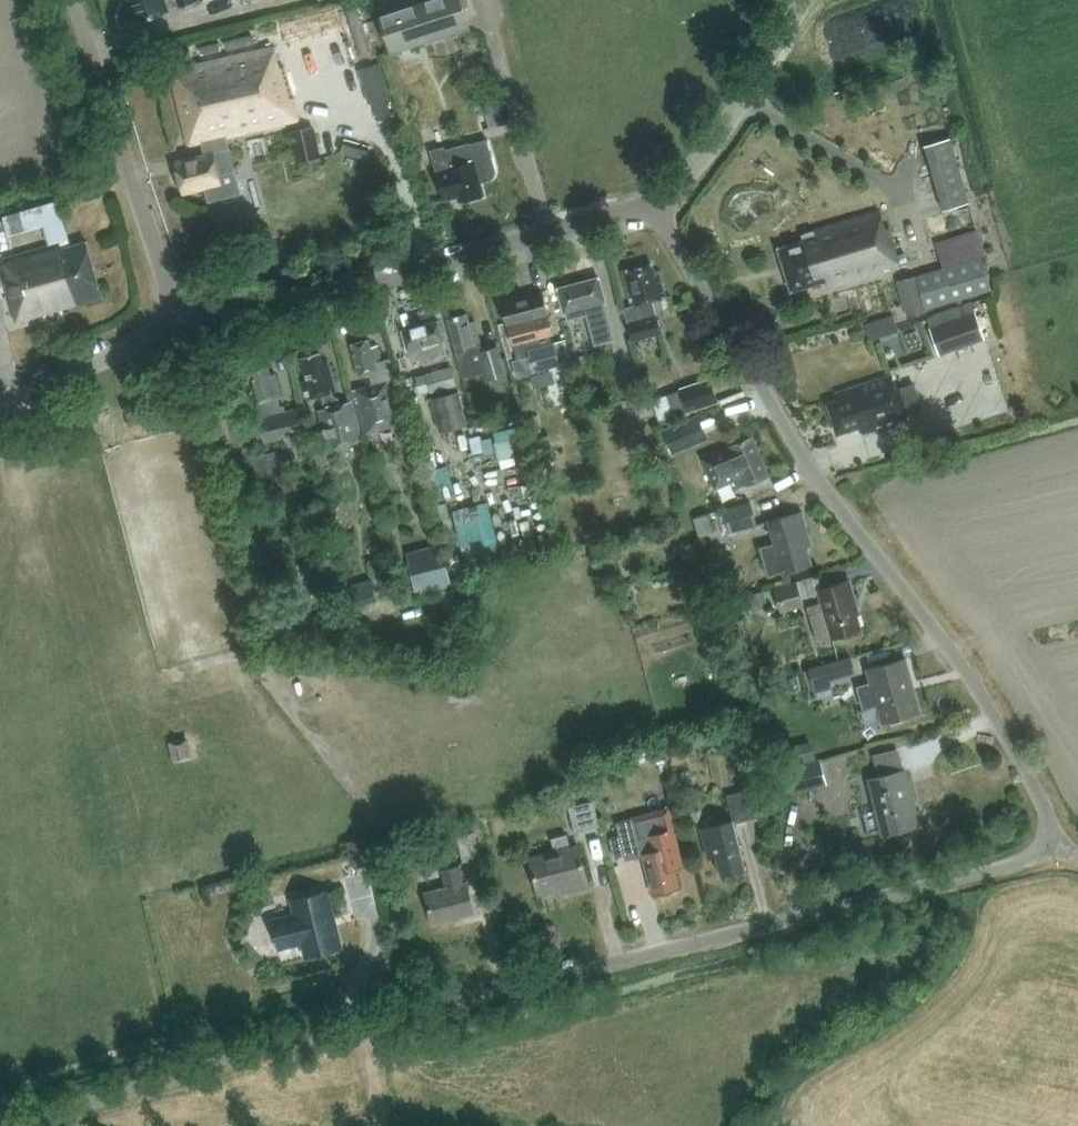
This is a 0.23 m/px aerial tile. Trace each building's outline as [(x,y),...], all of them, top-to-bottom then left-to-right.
[(138,20),(170,9),(170,10),(199,0),(131,0),(138,20)] [(394,54),(471,28),(465,7),(471,5),(469,0),(436,0),(382,18),(394,54)] [(257,38),(276,34),(275,28),(255,33),(257,38)] [(207,153),(196,156),(196,157),(178,162),(185,189),(207,184),(211,200),(243,191),(228,135),(298,116),(284,63),(279,65),(273,44),(171,69),(190,142),(203,139),(207,153)] [(377,119),(392,115),(386,98),(390,97),(379,62),(357,69),(368,103),(372,102),(377,119)] [(296,160),(301,159),(317,156),(310,124),(289,129),(290,130),(281,132),(283,144),(292,142),(296,160)] [(497,170),(497,169),(494,158),(489,140),(472,145),(471,144),(447,150),(447,151),(435,155),(434,150),(433,150),(438,172),(437,172),(444,200),(459,197),(460,202),(484,196),(481,184),(490,181),(492,180),(494,179),(495,177),(496,176),(496,175),(497,173),(497,172),(497,170)] [(928,149),(945,215),(971,208),(954,142),(928,149)] [(420,168),(426,166),(423,156),(417,158),(420,168)] [(804,242),(780,249),(791,290),(827,280),(829,287),(908,265),(905,254),(898,256),(891,228),(885,229),(881,213),(802,235),(804,242)] [(3,259),(8,278),(4,279),(16,322),(34,317),(32,311),(67,301),(68,306),(102,296),(87,241),(63,248),(62,242),(3,259)] [(897,281),(908,319),(927,314),(926,311),(992,293),(984,260),(944,271),(916,279),(915,276),(897,281)] [(663,332),(655,301),(666,298),(660,278),(655,279),(652,264),(624,271),(633,305),(624,307),(633,340),(663,332)] [(596,346),(616,341),(606,302),(606,301),(600,278),(560,289),(566,312),(569,321),(588,316),(596,346)] [(543,293),(502,303),(515,353),(517,352),(519,360),(532,356),(535,371),(561,364),(555,342),(551,343),(548,334),(553,332),(543,293)] [(974,311),(930,327),(940,355),(984,339),(974,311)] [(482,349),(481,345),(475,321),(470,323),(467,313),(449,318),(464,377),(485,372),(487,380),(506,375),(499,345),(482,349)] [(439,321),(402,331),(411,362),(423,359),(424,364),(449,358),(439,321)] [(875,321),(865,324),(870,340),(880,337),(875,321)] [(886,334),(895,360),(908,356),(900,330),(886,334)] [(361,377),(369,375),(372,386),(355,390),(366,433),(403,423),(392,381),(388,382),(379,345),(372,347),(370,340),(353,344),(361,377)] [(318,412),(328,450),(363,440),(353,403),(342,406),(341,400),(334,398),(332,393),(337,392),(328,361),(323,363),(320,353),(301,358),(309,385),(303,386),(307,400),(322,396),(325,409),(318,412)] [(265,442),(301,433),(304,432),(297,410),(286,413),(284,406),(280,407),(278,399),(282,398),(276,374),(271,376),(268,367),(252,371),(259,401),(255,402),(258,413),(265,442)] [(451,367),(427,373),(431,391),(456,385),(451,367)] [(430,391),(425,373),(416,376),(420,393),(430,391)] [(862,432),(908,418),(900,388),(896,390),(891,376),(838,392),(841,401),(829,404),(838,434),(861,427),(862,432)] [(709,379),(680,388),(688,411),(717,402),(709,379)] [(458,392),(433,398),(441,430),(466,424),(458,392)] [(149,410),(145,398),(125,405),(128,416),(149,410)] [(673,453),(699,442),(689,418),(663,429),(673,453)] [(517,423),(496,426),(500,455),(521,451),(517,423)] [(559,429),(550,432),(552,440),(561,438),(559,429)] [(751,437),(702,459),(712,483),(731,475),(737,489),(768,476),(751,437)] [(253,455),(259,482),(264,481),(284,476),(278,450),(258,454),(253,455)] [(751,503),(723,510),(728,531),(756,524),(751,503)] [(478,560),(501,557),(496,504),(473,506),(478,560)] [(775,543),(761,546),(769,575),(812,564),(805,537),(809,536),(803,512),(804,512),(803,511),(769,520),(775,543)] [(714,532),(709,513),(695,516),(700,535),(714,532)] [(694,542),(681,546),(686,563),(699,559),(694,542)] [(450,582),(441,547),(407,555),(412,574),(416,573),(420,590),(450,582)] [(397,591),(393,573),(379,576),(383,594),(397,591)] [(819,641),(861,629),(847,580),(819,587),(823,602),(809,606),(819,641)] [(798,581),(776,586),(782,609),(803,604),(798,581)] [(763,588),(750,591),(753,607),(766,604),(763,588)] [(872,691),(862,694),(866,706),(876,703),(882,723),(922,712),(906,657),(866,668),(872,691)] [(852,658),(825,665),(829,680),(856,673),(852,658)] [(717,729),(703,732),(706,741),(719,738),(717,729)] [(647,748),(649,755),(658,760),(665,758),(661,744),(647,748)] [(785,768),(791,794),(827,784),(820,759),(785,768)] [(905,769),(868,779),(876,810),(863,813),(869,835),(882,831),(883,834),(919,825),(905,769)] [(733,822),(704,829),(711,858),(716,856),(721,875),(745,869),(734,824),(760,818),(753,791),(727,797),(733,822)] [(600,826),(594,800),(569,806),(575,832),(600,826)] [(618,835),(609,838),(615,857),(623,855),(625,861),(643,856),(653,892),(652,892),(653,894),(660,892),(664,895),(671,892),(673,888),(679,887),(678,885),(673,867),(682,865),(665,805),(664,805),(665,809),(614,823),(618,835)] [(480,856),(474,831),(456,835),(463,861),(480,856)] [(555,853),(529,859),(537,895),(568,887),(569,892),(588,887),(578,847),(569,849),(566,835),(552,839),(555,853)] [(366,837),(344,842),(345,846),(348,858),(370,853),(366,839),(366,837)] [(424,894),(432,924),(476,913),(468,884),(463,886),(457,865),(440,869),(445,889),(424,894)] [(280,948),(301,943),(303,942),(307,955),(342,947),(328,891),(293,899),(296,914),(273,920),(280,948)]
